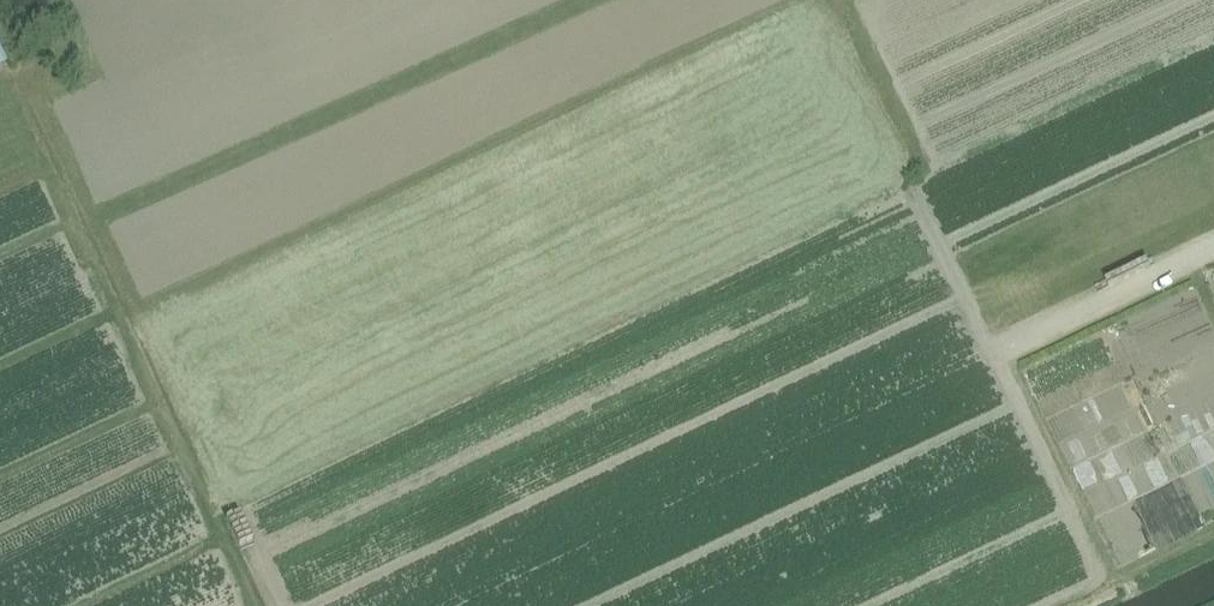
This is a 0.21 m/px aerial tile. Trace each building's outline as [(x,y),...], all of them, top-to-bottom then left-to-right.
[(9,65),(0,47),(0,70),(9,65)]
